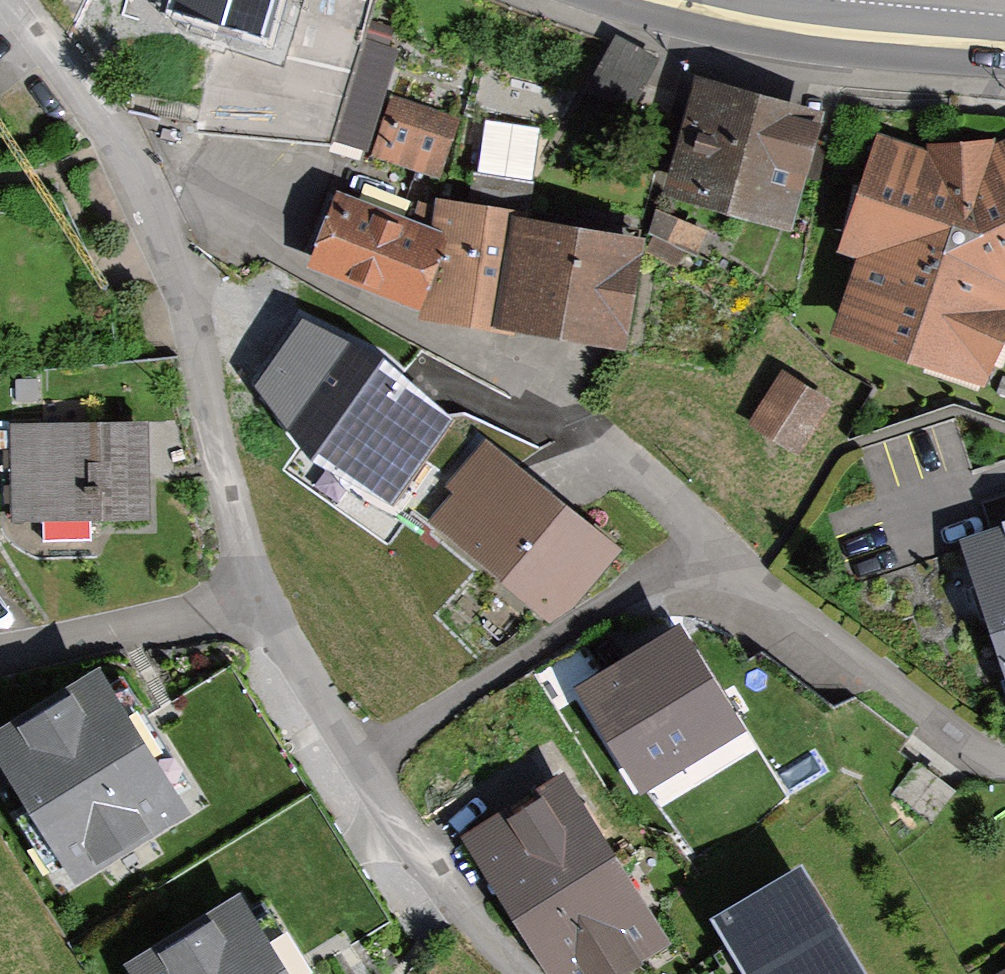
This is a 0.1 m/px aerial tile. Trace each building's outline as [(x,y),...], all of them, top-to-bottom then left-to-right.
[(173,8),(263,35),(274,0),(176,0),(173,8)] [(395,38),(365,29),(336,124),(366,133),(395,38)] [(655,54),(609,29),(577,87),(623,112),(655,54)] [(789,225),(824,101),(697,65),(661,189),(789,225)] [(463,110),(393,86),(371,150),(441,174),(463,110)] [(978,378),(1004,325),(1004,127),(992,133),(991,127),(926,136),(926,142),(873,123),(831,244),(850,251),(824,328),(978,378)] [(509,327),(528,212),(535,173),(472,163),(467,194),(436,189),(431,220),(418,305),(416,311),(490,323),(489,324),(509,327)] [(431,220),(335,182),(305,257),(418,305),(431,220)] [(645,231),(528,212),(509,327),(626,346),(645,231)] [(384,358),(302,320),(256,386),(313,455),(391,501),(454,419),(384,358)] [(805,453),(837,396),(782,365),(749,423),(805,453)] [(8,523),(147,521),(146,419),(7,421),(8,523)] [(621,542),(485,432),(445,480),(453,486),(428,516),(463,544),(458,550),(552,627),(621,542)] [(982,542),(1004,611),(1004,534),(982,542)] [(643,788),(738,728),(679,635),(584,694),(643,788)] [(98,660),(0,721),(0,761),(75,880),(191,808),(98,660)] [(456,832),(509,918),(613,854),(560,768),(456,832)] [(531,953),(557,973),(613,973),(667,941),(613,854),(509,918),(531,953)] [(793,856),(699,911),(736,973),(864,973),(793,856)] [(237,886),(123,960),(132,973),(294,973),(237,886)] [(990,969),(993,973),(1004,973),(1004,961),(990,969)]
